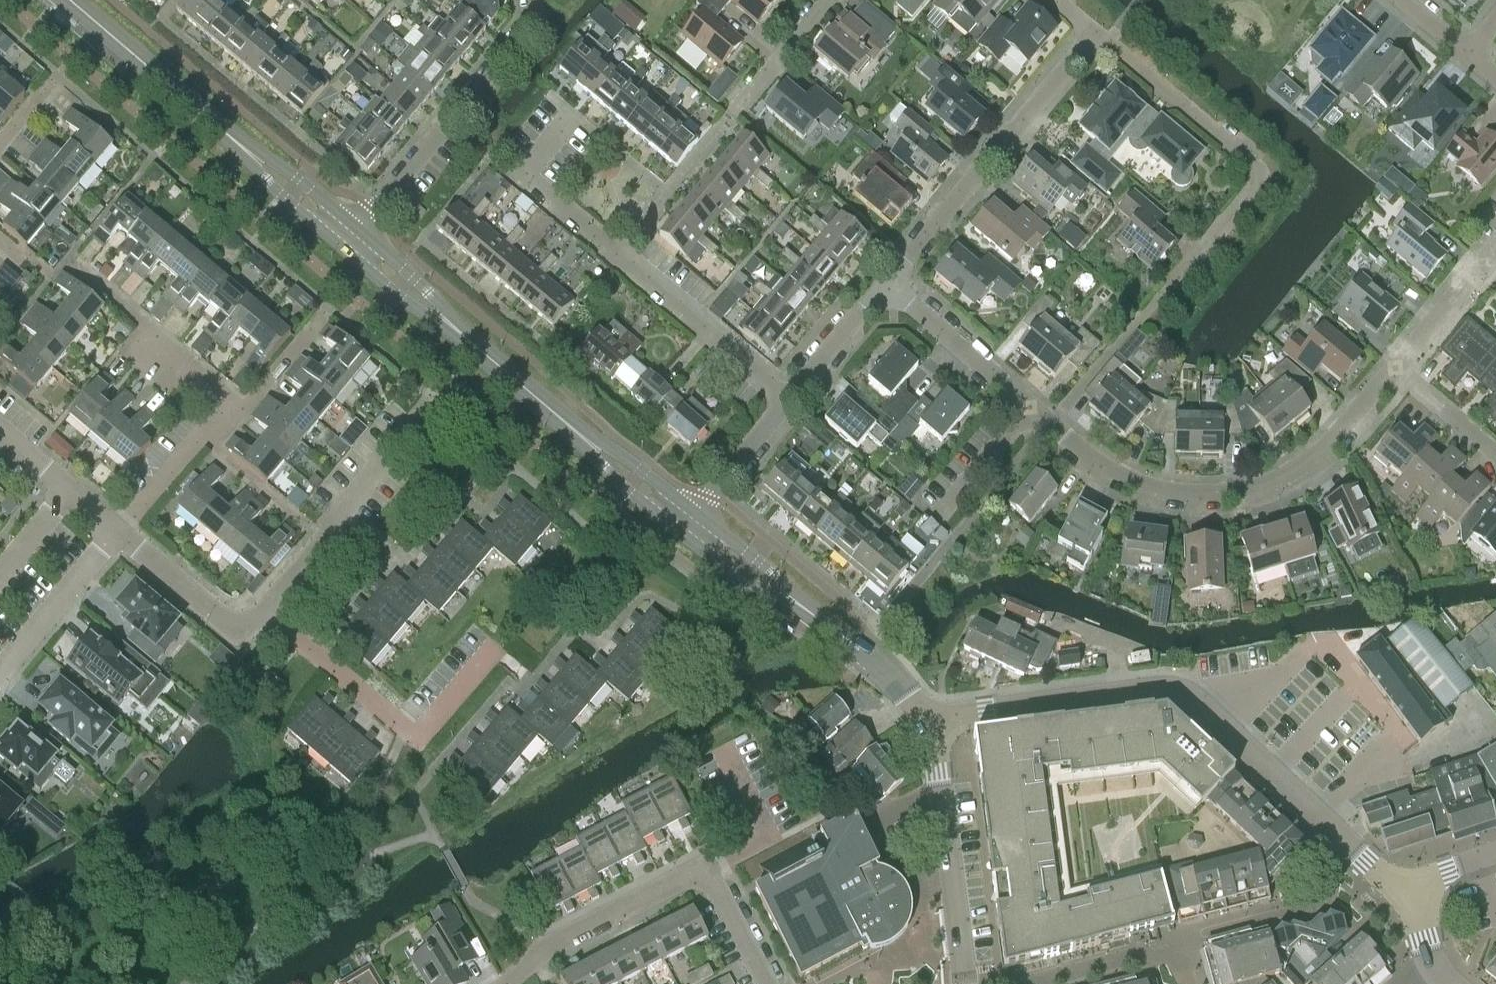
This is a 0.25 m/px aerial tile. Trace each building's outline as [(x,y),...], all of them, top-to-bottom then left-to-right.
[(192,24),(212,0),(184,0),(175,11),(192,24)] [(229,12),(216,1),(215,0),(212,0),(192,24),(207,37),(229,12)] [(465,1),(459,9),(484,30),(497,15),(496,0),(465,0),(465,1)] [(711,0),(700,0),(696,4),(704,11),(683,35),(721,67),(742,42),(715,20),(723,10),(711,0)] [(723,10),(731,1),(757,24),(778,0),(711,0),(723,10)] [(920,9),(928,0),(909,0),(920,9)] [(950,22),(968,37),(999,0),(939,0),(933,7),(950,22)] [(857,78),(870,62),(872,63),(885,49),(883,47),(898,29),(867,4),(853,20),(845,14),(833,29),(834,30),(815,54),(845,79),(850,73),(857,78)] [(229,12),(207,37),(223,51),(244,25),(248,27),(253,21),(246,15),(234,5),(229,12)] [(1056,30),(1027,5),(1009,28),(999,19),(977,45),(999,62),(1010,49),(1028,64),(1056,30)] [(589,20),(591,22),(613,41),(624,28),(600,7),(589,20)] [(238,64),(260,38),(268,28),(256,17),(258,14),(251,9),(246,15),(253,21),(248,27),(244,25),(223,51),(238,64)] [(446,25),(471,46),(484,30),(459,9),(446,25)] [(1312,51),(1310,52),(1312,65),(1318,71),(1317,72),(1330,83),(1339,73),(1341,75),(1372,39),(1368,35),(1367,33),(1363,30),(1360,29),(1341,13),(1310,50),(1312,51)] [(427,36),(458,62),(471,46),(446,25),(438,18),(428,31),(428,32),(429,33),(427,36)] [(312,21),(307,28),(315,35),(321,28),(312,21)] [(428,31),(423,26),(417,33),(423,38),(413,51),(445,77),(458,62),(427,36),(429,33),(428,32),(428,31)] [(283,35),(277,42),(284,47),(290,41),(283,35)] [(608,55),(601,49),(587,37),(559,70),(576,85),(598,59),(601,62),(608,55)] [(260,38),(238,64),(254,77),(275,51),(279,54),(284,47),(277,42),(272,48),(260,38)] [(601,49),(608,55),(615,46),(607,41),(601,49)] [(407,72),(432,93),(445,77),(413,51),(409,47),(396,63),(407,72)] [(345,50),(339,56),(347,62),(352,56),(345,50)] [(270,90),(291,64),(279,54),(275,51),(254,77),(270,90)] [(1366,65),(1343,92),(1363,109),(1371,99),(1387,112),(1391,106),(1393,108),(1396,108),(1403,100),(1403,97),(1401,95),(1417,76),(1390,54),(1375,72),(1366,65)] [(927,57),(916,69),(933,84),(944,71),(927,57)] [(598,59),(576,85),(593,99),(614,73),(601,62),(598,59)] [(309,68),(316,74),(321,67),(314,61),(309,68)] [(316,74),(309,68),(304,74),(291,64),(270,90),(285,103),(307,77),(310,80),(316,74)] [(347,71),(344,73),(353,80),(358,85),(366,75),(365,74),(363,72),(362,71),(361,70),(359,69),(359,68),(358,68),(356,66),(355,66),(355,65),(354,65),(354,64),(353,64),(351,66),(350,67),(347,71)] [(614,73),(593,99),(609,113),(631,87),(634,90),(641,82),(634,76),(621,65),(614,73)] [(634,76),(641,82),(648,74),(641,68),(634,76)] [(963,141),(983,117),(963,99),(970,90),(945,69),(944,71),(933,84),(932,85),(941,92),(926,111),(963,141)] [(407,72),(394,87),(419,109),(432,93),(407,72)] [(342,76),(336,83),(345,90),(353,80),(344,73),(343,75),(342,76)] [(307,77),(285,103),(301,116),(323,91),(328,84),(316,74),(310,80),(307,77)] [(1280,74),(1266,91),(1289,110),(1303,93),(1280,74)] [(0,81),(0,125),(24,95),(3,78),(0,81)] [(828,131),(844,112),(816,89),(806,101),(786,85),(766,109),(802,140),(818,122),(828,131)] [(1086,148),(1072,165),(1105,193),(1119,176),(1106,165),(1115,154),(1110,150),(1125,133),(1129,137),(1129,139),(1128,143),(1130,148),(1132,150),(1135,152),(1140,153),(1145,151),(1147,148),(1173,171),(1171,173),(1171,178),(1172,183),(1174,185),(1177,187),(1182,188),(1187,186),(1190,184),(1191,181),(1192,176),(1191,171),(1188,169),(1202,152),(1160,116),(1155,123),(1142,113),(1144,111),(1114,86),(1079,128),(1096,142),(1089,151),(1086,148)] [(419,109),(394,87),(380,103),(406,124),(419,109)] [(609,113),(626,126),(647,101),(654,93),(653,93),(647,101),(634,90),(631,87),(609,113)] [(1316,120),(1317,121),(1334,101),(1320,89),(1304,109),(1316,120)] [(1387,130),(1413,151),(1421,142),(1432,151),(1463,114),(1436,92),(1428,102),(1418,93),(1387,130)] [(626,126),(643,140),(664,115),(668,118),(674,110),(667,104),(654,93),(647,101),(626,126)] [(667,104),(674,110),(681,102),(677,99),(674,96),(667,104)] [(406,124),(380,103),(374,98),(361,113),(367,119),(393,140),(406,124)] [(323,99),(318,105),(327,112),(331,107),(331,106),(323,99)] [(933,132),(909,112),(900,105),(887,120),(907,136),(892,155),(927,184),(947,160),(926,142),(933,132)] [(317,106),(308,117),(316,124),(326,113),(317,106)] [(1304,109),(1298,116),(1311,126),(1316,120),(1304,109)] [(72,147),(95,166),(113,145),(72,110),(62,122),(80,137),(72,147)] [(659,154),(687,121),(674,110),(668,118),(664,115),(643,140),(659,154)] [(354,134),(380,156),(393,140),(367,119),(357,131),(354,134)] [(345,132),(351,126),(344,120),(339,127),(345,132)] [(687,121),(659,154),(676,169),(711,127),(706,123),(699,131),(687,121)] [(354,134),(357,131),(351,126),(345,132),(334,145),(366,172),(380,156),(354,134)] [(29,127),(11,148),(27,162),(36,151),(45,141),(29,127)] [(1486,133),(1476,145),(1461,133),(1446,151),(1460,164),(1457,168),(1480,187),(1495,168),(1495,142),(1486,133)] [(743,135),(729,152),(754,174),(751,177),(759,184),(765,177),(757,170),(769,156),(743,135)] [(36,151),(78,186),(95,166),(72,147),(63,157),(45,141),(36,151)] [(37,187),(61,207),(78,186),(36,151),(27,162),(45,177),(37,187)] [(729,152),(715,169),(741,190),(751,177),(754,174),(729,152)] [(891,227),(911,202),(898,191),(905,182),(872,154),(852,177),(861,185),(853,195),(891,227)] [(1073,203),(1085,188),(1059,165),(1051,174),(1032,158),(1012,183),(1048,214),(1063,195),(1073,203)] [(715,169),(701,185),(727,207),(724,210),(732,217),(738,210),(730,203),(741,190),(715,169)] [(773,183),(765,177),(759,184),(767,191),(773,183)] [(2,192),(44,227),(61,207),(37,187),(29,197),(11,182),(2,192)] [(701,185),(687,202),(713,223),(724,210),(727,207),(701,185)] [(2,192),(0,195),(0,208),(12,218),(3,228),(26,248),(44,227),(2,192)] [(1164,218),(1134,192),(1118,211),(1133,224),(1117,243),(1151,272),(1173,245),(1155,229),(1164,218)] [(129,238),(148,215),(127,197),(92,238),(103,248),(119,229),(129,238)] [(484,199),(477,207),(484,213),(491,205),(484,199)] [(687,202),(674,219),(699,240),(696,243),(704,250),(710,243),(702,237),(713,223),(687,202)] [(436,229),(453,244),(474,218),(477,221),(484,213),(477,207),(471,215),(457,204),(436,229)] [(1034,248),(1047,232),(1022,210),(1013,221),(994,206),(974,230),(1010,261),(1026,242),(1034,248)] [(1399,231),(1386,247),(1425,280),(1445,256),(1422,237),(1432,225),(1409,206),(1393,226),(1399,231)] [(738,210),(732,217),(740,224),(746,217),(738,210)] [(826,233),(852,255),(866,237),(833,210),(821,223),(829,230),(826,233)] [(148,215),(129,238),(138,246),(123,264),(134,274),(168,232),(148,215)] [(815,230),(821,223),(813,216),(807,223),(815,230)] [(453,244),(469,257),(491,232),(477,221),(474,218),(453,244)] [(699,240),(674,219),(659,236),(685,257),(696,243),(699,240)] [(812,250),(838,271),(852,255),(826,233),(829,230),(821,223),(815,230),(823,237),(812,250)] [(510,235),(517,241),(524,233),(517,227),(510,235)] [(168,232),(134,274),(144,282),(159,263),(169,272),(188,249),(168,232)] [(469,257),(486,271),(507,246),(511,249),(517,241),(510,235),(504,243),(491,232),(469,257)] [(710,243),(704,250),(712,257),(718,250),(710,243)] [(486,271),(502,285),(524,260),(511,249),(507,246),(486,271)] [(188,249),(169,272),(179,280),(164,299),(175,308),(208,266),(188,249)] [(788,263),(794,256),(785,250),(780,257),(788,263)] [(798,266),(824,288),(838,271),(812,250),(801,263),(798,266)] [(1003,302),(1018,284),(987,259),(979,269),(957,251),(936,275),(973,306),(987,289),(1003,302)] [(256,253),(248,262),(267,279),(275,269),(256,253)] [(544,263),(551,269),(558,261),(551,255),(544,263)] [(785,283),(810,304),(824,288),(798,266),(801,263),(794,256),(788,263),(795,270),(785,283)] [(502,285),(519,299),(540,273),(544,277),(551,269),(544,263),(537,271),(524,260),(502,285)] [(13,276),(2,266),(0,269),(0,307),(21,282),(13,276)] [(208,266),(175,308),(184,315),(199,297),(210,306),(229,283),(208,266)] [(519,299),(535,313),(557,287),(544,277),(540,273),(519,299)] [(63,309),(87,329),(104,308),(63,274),(54,285),(71,299),(63,309)] [(1361,277),(1331,314),(1353,332),(1362,321),(1376,333),(1397,307),(1361,277)] [(579,297),(587,286),(582,282),(573,292),(579,297)] [(229,283),(210,306),(220,314),(204,333),(215,342),(249,300),(229,283)] [(760,296),(766,289),(758,283),(752,290),(760,296)] [(771,299),(796,321),(810,304),(785,283),(774,296),(771,299)] [(295,287),(287,296),(296,304),(304,294),(295,287)] [(557,287),(535,313),(553,327),(574,302),(557,287)] [(757,316),(782,337),(796,321),(771,299),(774,296),(766,289),(760,296),(768,303),(757,316)] [(724,318),(738,301),(726,291),(712,307),(724,318)] [(1036,363),(1064,330),(1046,315),(1054,306),(1044,298),(1026,319),(1035,327),(1018,347),(1022,350),(1020,352),(1032,363),(1034,361),(1036,363)] [(249,300),(215,342),(225,350),(241,332),(250,340),(269,317),(249,300)] [(28,315),(70,349),(87,329),(63,309),(55,319),(37,304),(28,315)] [(29,350),(53,370),(70,349),(28,315),(19,325),(37,340),(29,350)] [(782,337),(757,316),(743,333),(768,354),(782,337)] [(269,317),(250,340),(260,348),(245,367),(255,376),(290,334),(269,317)] [(1495,365),(1495,344),(1466,319),(1439,351),(1453,362),(1440,377),(1454,389),(1466,373),(1480,384),(1495,365)] [(612,381),(640,347),(613,323),(604,334),(599,330),(580,353),(612,381)] [(329,363),(351,382),(369,361),(328,326),(319,337),(337,353),(329,363)] [(1339,383),(1360,358),(1323,327),(1308,345),(1297,336),(1283,353),(1311,377),(1320,367),(1339,383)] [(1064,330),(1036,363),(1039,365),(1037,367),(1049,377),(1051,375),(1054,379),(1072,358),(1081,365),(1099,344),(1082,329),(1074,338),(1064,330)] [(29,350),(21,360),(3,345),(0,348),(0,362),(35,391),(53,370),(29,350)] [(890,398),(878,412),(897,428),(906,417),(917,404),(899,389),(917,367),(896,348),(869,380),(890,398)] [(1120,351),(1113,359),(1123,367),(1130,359),(1120,351)] [(293,368),(334,402),(351,382),(329,363),(320,372),(302,357),(293,368)] [(1106,422),(1134,389),(1140,382),(1123,367),(1113,359),(1096,379),(1105,386),(1088,407),(1092,410),(1090,412),(1102,422),(1104,420),(1106,422)] [(662,401),(667,405),(678,415),(667,428),(689,447),(706,428),(684,409),(687,406),(649,373),(648,374),(632,360),(614,381),(652,413),(662,401)] [(1264,391),(1291,424),(1294,422),(1296,424),(1308,414),(1306,412),(1310,409),(1292,387),(1305,377),(1286,361),(1268,375),(1274,383),(1264,391)] [(1480,384),(1493,395),(1480,411),(1493,422),(1495,419),(1495,365),(1480,384)] [(294,403),(317,422),(334,402),(293,368),(284,378),(302,393),(294,403)] [(68,416),(89,433),(109,410),(99,402),(114,384),(103,375),(68,416)] [(1156,429),(1166,402),(1134,389),(1106,422),(1109,424),(1107,426),(1119,437),(1121,435),(1125,438),(1142,417),(1156,429)] [(1232,403),(1241,429),(1255,418),(1273,440),(1276,436),(1278,439),(1290,428),(1289,426),(1291,424),(1264,391),(1253,400),(1247,392),(1232,403)] [(129,427),(128,427),(119,419),(134,401),(123,392),(109,410),(89,433),(109,450),(129,427)] [(957,434),(956,425),(969,411),(947,392),(934,408),(930,412),(920,424),(923,427),(924,428),(925,429),(926,429),(927,430),(941,443),(949,434),(957,434)] [(259,408),(300,443),(317,422),(294,403),(286,413),(268,398),(259,408)] [(917,404),(906,417),(919,429),(914,436),(916,439),(917,439),(918,440),(920,440),(922,439),(924,437),(924,436),(925,436),(925,435),(926,435),(926,434),(927,433),(928,432),(927,430),(926,429),(925,429),(924,428),(923,427),(920,424),(930,412),(934,408),(923,398),(917,404)] [(896,456),(901,450),(888,439),(897,428),(878,412),(867,403),(858,414),(843,401),(825,422),(856,449),(867,437),(891,457),(896,456)] [(1198,456),(1199,413),(1176,412),(1176,402),(1166,402),(1156,429),(1175,429),(1174,455),(1179,455),(1179,458),(1195,458),(1195,456),(1198,456)] [(1199,413),(1198,456),(1202,456),(1202,458),(1218,459),(1218,456),(1223,456),(1223,429),(1241,429),(1232,403),(1222,403),(1222,413),(1199,413)] [(260,443),(283,463),(300,443),(259,408),(251,419),(268,434),(260,443)] [(129,427),(109,450),(130,468),(150,445),(139,436),(154,418),(143,409),(128,427),(129,427)] [(919,429),(906,417),(897,428),(888,439),(901,450),(914,436),(919,429)] [(356,420),(328,448),(339,459),(367,431),(356,420)] [(1426,451),(1435,441),(1420,429),(1412,439),(1398,428),(1373,458),(1387,470),(1390,467),(1402,478),(1403,478),(1426,451)] [(48,442),(48,443),(48,444),(49,446),(50,446),(51,447),(52,448),(53,449),(54,449),(54,450),(55,450),(56,450),(56,451),(57,452),(58,452),(58,451),(59,451),(59,452),(60,452),(61,452),(62,452),(63,452),(64,451),(64,449),(66,448),(65,447),(66,446),(65,445),(64,444),(64,443),(62,442),(62,440),(61,440),(60,439),(59,438),(58,436),(56,435),(55,434),(54,435),(54,436),(53,436),(53,437),(52,437),(51,439),(50,439),(50,440),(49,440),(49,441),(48,442)] [(283,463),(260,443),(252,453),(234,438),(224,449),(265,484),(283,463)] [(1403,478),(1402,478),(1390,492),(1405,504),(1417,490),(1430,501),(1451,477),(1462,464),(1448,451),(1439,462),(1426,451),(1403,478)] [(791,456),(783,465),(761,492),(779,507),(810,471),(791,456)] [(198,525),(218,502),(208,494),(223,476),(212,467),(201,480),(188,495),(177,508),(198,525)] [(810,471),(779,507),(796,522),(819,495),(808,486),(816,476),(810,471)] [(193,473),(180,488),(188,495),(201,480),(193,473)] [(1029,524),(1056,491),(1036,474),(1008,506),(1029,524)] [(1430,501),(1415,518),(1430,530),(1442,516),(1456,528),(1490,487),(1475,474),(1464,488),(1451,477),(1430,501)] [(102,486),(102,488),(102,490),(103,490),(104,491),(105,492),(105,493),(106,493),(108,495),(110,495),(111,495),(112,494),(112,493),(113,493),(113,491),(114,491),(115,489),(116,488),(117,486),(119,484),(120,483),(122,480),(123,479),(122,478),(121,476),(120,476),(119,475),(117,475),(113,480),(112,480),(112,481),(111,482),(109,483),(105,484),(102,486)] [(796,522),(814,537),(845,500),(852,492),(845,487),(830,504),(819,495),(796,522)] [(1327,505),(1340,529),(1327,535),(1335,552),(1348,545),(1349,548),(1376,534),(1354,491),(1327,505)] [(218,502),(198,525),(218,542),(253,501),(243,492),(227,510),(218,502)] [(499,521),(531,548),(551,524),(519,498),(511,507),(502,500),(497,506),(506,513),(499,521)] [(875,499),(868,508),(875,514),(882,504),(875,499)] [(845,500),(814,537),(831,551),(854,524),(844,515),(852,506),(845,500)] [(253,501),(218,542),(239,559),(258,537),(248,528),(263,510),(253,501)] [(903,502),(894,512),(901,519),(910,509),(903,502)] [(1492,510),(1482,502),(1460,528),(1462,545),(1463,547),(1473,535),(1495,554),(1495,506),(1492,510)] [(1098,534),(1107,518),(1079,503),(1057,543),(1072,551),(1066,562),(1083,571),(1102,536),(1098,534)] [(854,524),(831,551),(849,566),(872,539),(880,530),(862,515),(854,524)] [(1272,529),(1284,568),(1315,558),(1302,520),(1272,529)] [(531,548),(499,521),(493,529),(484,521),(479,527),(487,534),(483,540),(493,550),(514,568),(531,548)] [(441,546),(473,573),(493,550),(483,540),(462,522),(452,533),(444,526),(439,532),(447,539),(441,546)] [(258,537),(239,559),(260,577),(294,536),(283,527),(268,545),(258,537)] [(1284,568),(1272,529),(1242,539),(1253,577),(1284,568)] [(1161,568),(1165,535),(1129,530),(1128,540),(1125,539),(1121,567),(1151,571),(1151,567),(1161,568)] [(898,544),(867,581),(885,596),(915,561),(904,552),(912,542),(905,536),(898,544)] [(867,581),(898,544),(891,539),(883,548),(872,539),(849,566),(867,581)] [(1191,591),(1220,589),(1218,541),(1188,543),(1191,591)] [(473,573),(441,546),(434,554),(426,547),(421,553),(429,560),(423,568),(455,595),(473,573)] [(455,595),(423,568),(416,575),(408,568),(403,575),(411,581),(407,587),(424,603),(438,615),(455,595)] [(372,599),(404,626),(424,603),(407,587),(393,575),(385,585),(376,577),(371,584),(379,591),(372,599)] [(134,579),(112,605),(128,618),(122,625),(155,652),(182,619),(134,579)] [(1362,584),(1356,585),(1358,595),(1367,593),(1366,587),(1362,584)] [(1343,587),(1340,592),(1340,598),(1352,597),(1350,586),(1343,587)] [(1156,587),(1152,617),(1166,619),(1170,588),(1156,587)] [(354,620),(386,647),(404,626),(372,599),(366,606),(358,599),(352,606),(360,613),(354,620)] [(1021,617),(1027,606),(1011,600),(1006,611),(1021,617)] [(1027,606),(1021,617),(1036,624),(1041,612),(1027,606)] [(630,634),(662,661),(682,637),(650,610),(641,620),(633,613),(628,619),(636,626),(630,634)] [(1480,626),(1495,645),(1495,612),(1480,626)] [(1472,688),(1416,618),(1388,640),(1444,711),(1472,688)] [(984,658),(996,632),(987,628),(989,624),(978,619),(964,649),(984,658)] [(386,647),(354,620),(348,627),(340,620),(334,627),(342,634),(337,640),(370,667),(386,647)] [(1480,626),(1465,638),(1495,678),(1495,645),(1480,626)] [(996,632),(984,658),(1004,667),(1015,641),(996,632)] [(612,655),(644,682),(662,661),(630,634),(624,641),(615,634),(610,640),(619,648),(612,655)] [(69,664),(87,679),(88,678),(102,689),(101,691),(119,706),(128,694),(139,703),(155,684),(162,690),(167,684),(159,678),(156,682),(143,672),(147,667),(118,643),(110,653),(102,647),(100,649),(89,639),(69,664)] [(1388,640),(1382,644),(1378,640),(1355,658),(1419,744),(1451,720),(1444,711),(1388,640)] [(1015,641),(1004,667),(1023,676),(1035,650),(1037,644),(1029,641),(1026,646),(1015,641)] [(1465,675),(1475,668),(1460,649),(1460,648),(1456,642),(1445,651),(1465,675)] [(220,646),(208,660),(235,683),(247,669),(220,646)] [(1078,652),(1057,654),(1058,669),(1080,667),(1078,652)] [(644,682),(612,655),(606,663),(597,655),(592,662),(600,669),(596,675),(595,675),(606,684),(627,703),(644,682)] [(554,680),(586,707),(606,684),(595,675),(596,675),(574,656),(565,666),(557,659),(552,666),(560,672),(554,680)] [(535,701),(568,729),(586,707),(554,680),(547,687),(539,680),(534,687),(542,694),(535,701)] [(91,711),(94,707),(63,681),(41,708),(57,721),(51,728),(69,743),(75,736),(91,750),(110,727),(102,720),(103,719),(100,717),(99,718),(91,711)] [(308,750),(336,717),(327,709),(333,701),(327,696),(320,703),(314,699),(287,731),(308,750)] [(834,729),(849,716),(832,697),(807,719),(816,728),(808,735),(819,748),(837,732),(834,729)] [(568,729),(535,701),(529,709),(521,702),(516,708),(524,715),(519,720),(538,737),(551,748),(568,729)] [(486,733),(518,760),(538,737),(519,720),(507,709),(498,719),(490,712),(484,718),(493,725),(486,733)] [(1166,711),(973,736),(1004,970),(1174,926),(1146,828),(1188,823),(1203,807),(1202,806),(1232,774),(1217,759),(1166,711)] [(336,717),(308,750),(330,768),(357,735),(348,728),(355,720),(348,714),(342,722),(336,717)] [(63,748),(32,722),(24,731),(17,726),(9,736),(10,738),(1,748),(3,750),(0,753),(0,758),(17,772),(22,766),(37,778),(47,766),(54,772),(52,773),(65,784),(74,773),(61,763),(60,764),(53,759),(63,748)] [(837,775),(873,744),(855,723),(819,754),(837,775)] [(357,735),(330,768),(351,786),(379,754),(369,746),(376,738),(369,732),(362,740),(357,735)] [(468,754),(500,781),(518,760),(486,733),(480,740),(472,733),(466,740),(475,747),(468,754)] [(823,777),(830,769),(803,746),(796,753),(823,777)] [(1495,790),(1495,746),(1477,757),(1495,790)] [(881,798),(885,795),(886,796),(904,780),(888,763),(892,754),(886,748),(877,750),(875,748),(858,764),(859,765),(852,771),(855,774),(881,798)] [(500,781),(468,754),(461,762),(453,755),(448,761),(456,768),(451,774),(483,801),(500,781)] [(1442,809),(1449,829),(1452,838),(1495,823),(1495,790),(1477,757),(1476,758),(1430,773),(1435,790),(1441,807),(1442,809)] [(866,814),(882,799),(881,798),(855,774),(839,790),(866,814)] [(647,790),(666,828),(678,821),(683,831),(691,828),(686,818),(692,815),(673,777),(647,790)] [(1234,777),(1203,809),(1196,828),(1173,833),(1155,838),(1155,839),(1158,853),(1166,887),(1171,887),(1176,910),(1177,913),(1177,916),(1194,912),(1260,895),(1259,894),(1305,845),(1283,824),(1286,821),(1244,781),(1241,784),(1234,777)] [(0,789),(0,834),(22,807),(0,789)] [(627,812),(646,850),(648,849),(643,840),(655,834),(660,843),(666,840),(661,831),(666,828),(647,790),(623,803),(627,812)] [(1442,809),(1441,807),(1435,790),(1409,799),(1407,792),(1361,807),(1369,830),(1379,827),(1385,845),(1387,849),(1390,848),(1449,829),(1442,809)] [(32,799),(23,810),(56,838),(65,827),(32,799)] [(602,825),(622,863),(633,857),(638,866),(645,862),(640,853),(646,850),(627,812),(602,825)] [(800,977),(809,973),(860,946),(862,949),(890,934),(875,906),(868,909),(852,878),(876,865),(879,870),(881,868),(854,817),(820,835),(829,851),(819,856),(810,838),(760,865),(769,883),(755,891),(800,977)] [(582,848),(601,884),(602,884),(598,875),(610,869),(614,878),(620,875),(616,866),(622,863),(602,825),(578,838),(583,848),(582,848)] [(558,861),(576,897),(587,891),(592,900),(599,897),(594,888),(601,884),(582,848),(558,861)] [(576,897),(558,861),(532,874),(551,910),(563,904),(568,913),(574,910),(570,901),(576,897)] [(450,906),(433,916),(441,930),(424,940),(430,952),(427,954),(428,956),(415,964),(427,983),(464,983),(466,983),(458,969),(475,960),(457,929),(462,926),(450,906)] [(671,921),(686,951),(709,939),(694,910),(671,921)] [(1332,960),(1325,952),(1346,933),(1342,918),(1329,915),(1324,920),(1318,919),(1313,923),(1308,924),(1313,941),(1306,948),(1300,946),(1295,947),(1278,963),(1298,983),(1307,983),(1332,960)] [(686,951),(671,921),(649,933),(664,962),(686,951)] [(1271,933),(1278,963),(1295,947),(1300,946),(1306,948),(1313,941),(1308,924),(1299,927),(1293,925),(1281,928),(1276,932),(1271,933)] [(1278,963),(1271,933),(1270,929),(1204,947),(1214,983),(1298,983),(1278,963)] [(664,962),(649,933),(627,944),(642,974),(664,962)] [(1391,972),(1360,938),(1334,961),(1332,960),(1307,983),(1378,983),(1391,972)] [(627,944),(605,956),(619,983),(622,983),(642,974),(627,944)] [(605,956),(582,967),(591,983),(619,983),(605,956)] [(1483,979),(1490,983),(1495,983),(1495,963),(1483,979)] [(697,971),(702,981),(713,975),(708,966),(697,971)] [(582,967),(560,979),(562,983),(591,983),(582,967)] [(370,968),(343,983),(379,983),(370,968)] [(697,971),(685,977),(689,983),(696,983),(702,981),(697,971)]
